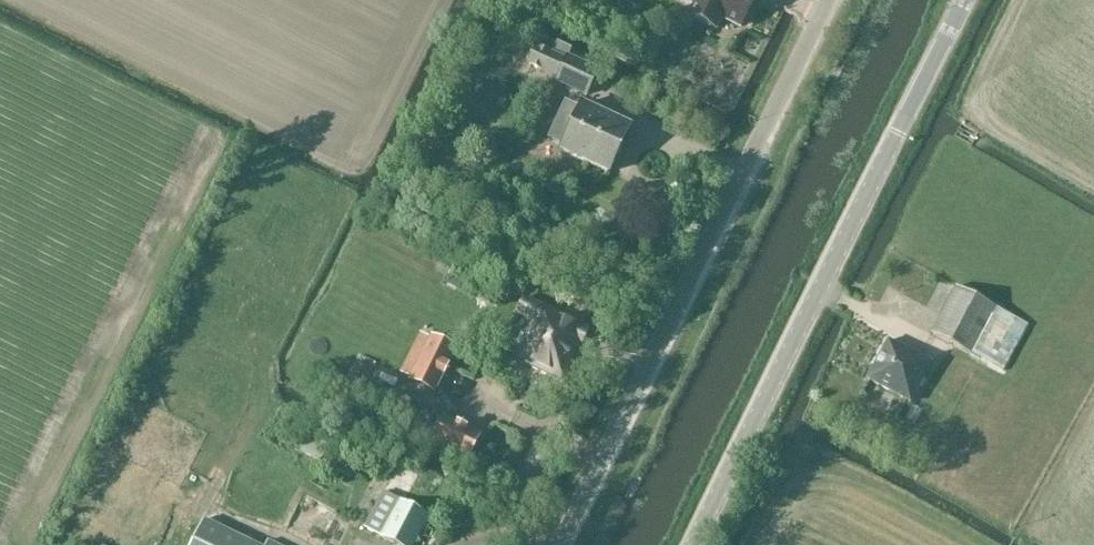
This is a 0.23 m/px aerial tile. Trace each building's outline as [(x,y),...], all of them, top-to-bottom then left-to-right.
[(689,16),(716,29),(722,19),(741,28),(755,0),(697,0),(689,16)] [(544,70),(542,73),(558,80),(556,83),(587,97),(599,71),(569,57),(567,60),(552,52),(550,56),(536,50),(529,64),(544,70)] [(583,104),(561,151),(608,173),(630,127),(583,104)] [(942,316),(932,334),(992,366),(1017,320),(956,287),(941,315),(942,316)] [(527,298),(522,306),(519,313),(531,318),(512,357),(563,383),(589,328),(527,298)] [(431,338),(410,379),(435,392),(456,350),(431,338)] [(888,340),(866,380),(910,404),(932,365),(888,340)] [(481,435),(443,417),(431,441),(470,459),(481,435)] [(288,445),(297,449),(321,462),(329,447),(305,434),(302,440),(293,435),(288,445)] [(364,528),(395,544),(415,544),(429,518),(415,509),(405,504),(383,492),(364,528)] [(192,544),(254,544),(204,520),(192,544)]
